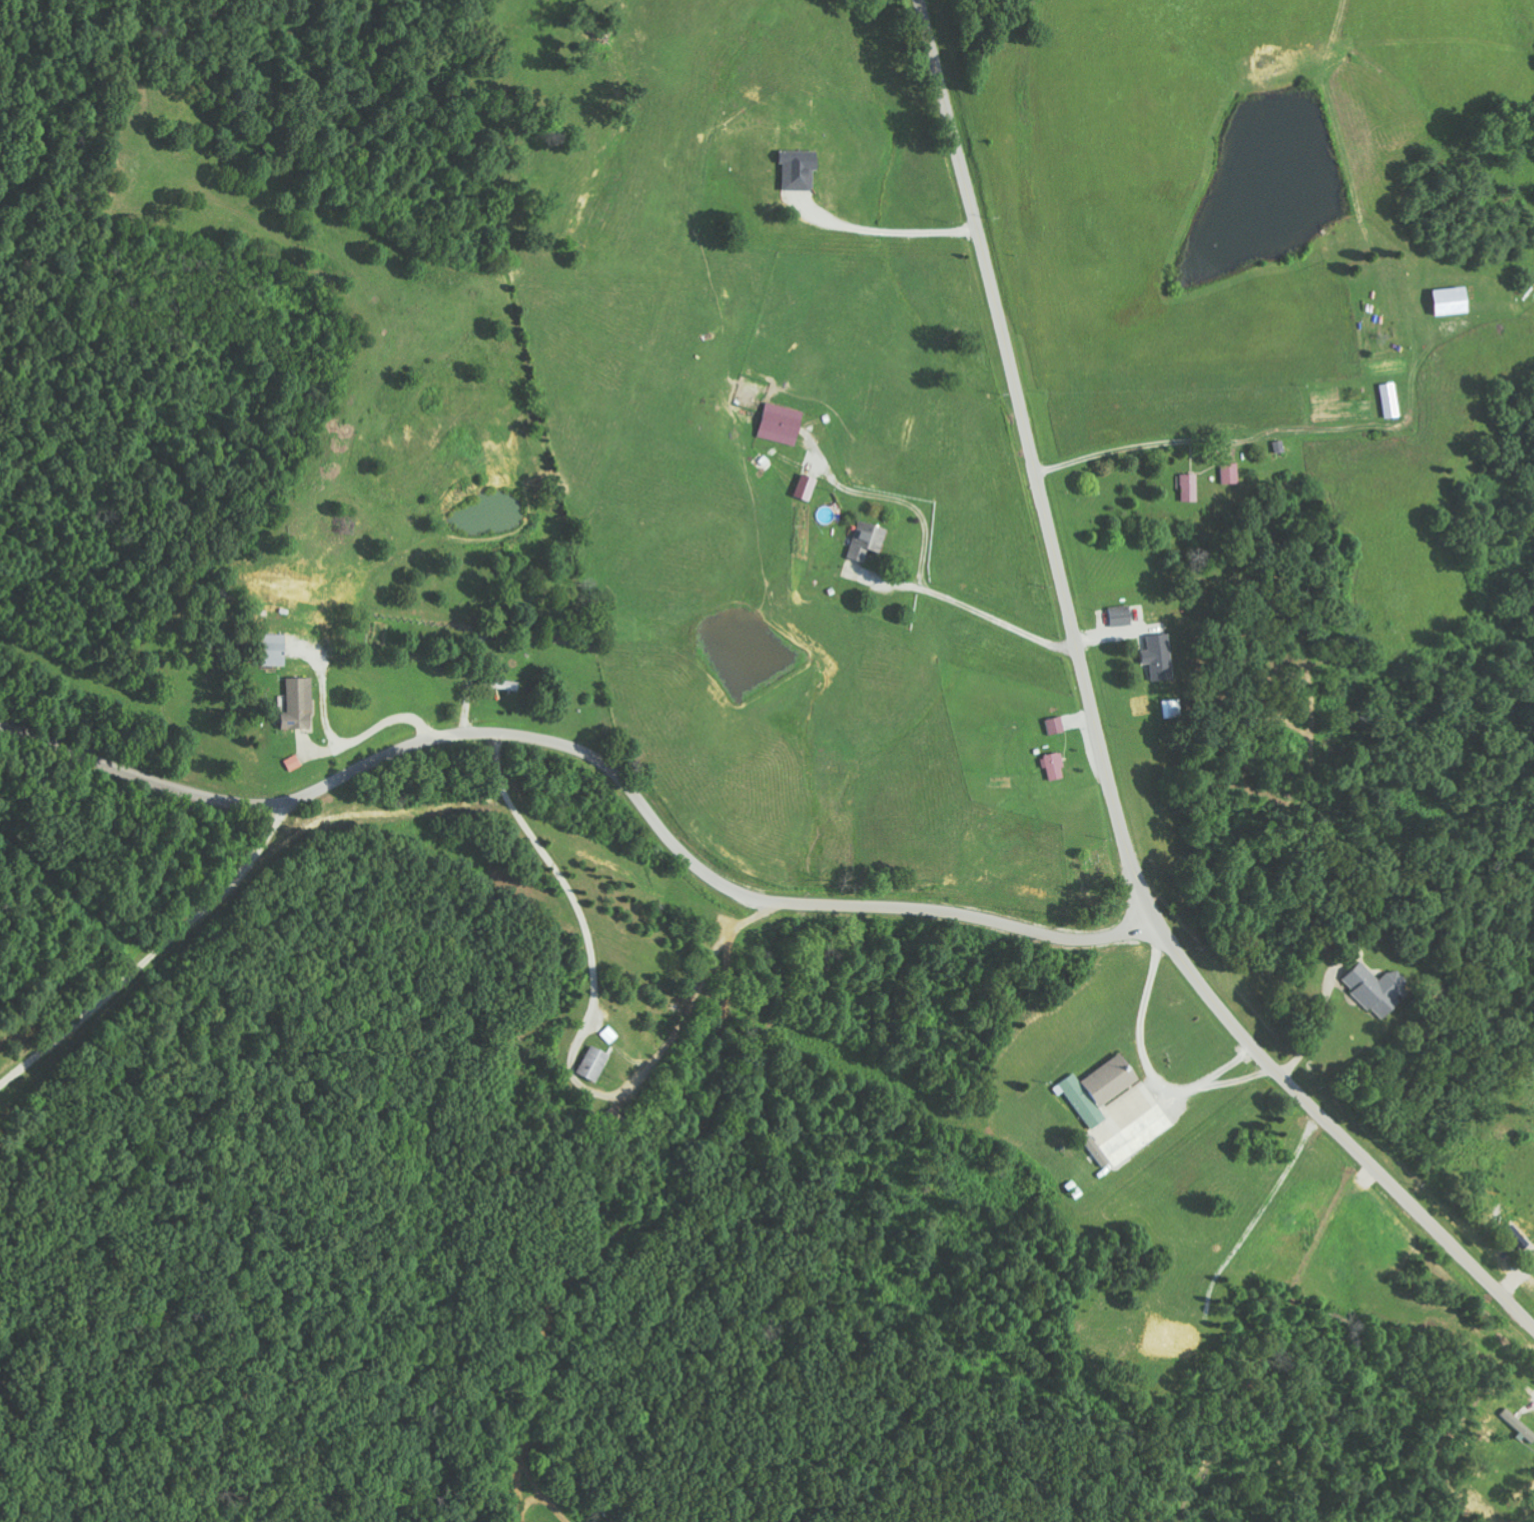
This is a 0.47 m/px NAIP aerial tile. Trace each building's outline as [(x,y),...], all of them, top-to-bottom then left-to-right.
[(775,191),(807,191),(808,151),(782,151),(781,157),(775,157),(775,191)] [(1423,289),(1424,315),(1456,314),(1456,288),(1423,289)] [(1380,419),(1395,417),(1389,383),(1375,385),(1380,419)] [(800,411),(760,402),(752,437),(792,446),(800,411)] [(1217,484),(1236,484),(1236,463),(1216,464),(1217,484)] [(788,496),(804,502),(813,480),(797,474),(788,496)] [(1193,475),(1178,474),(1177,501),(1193,502),(1193,475)] [(843,559),(861,563),(864,551),(877,555),(884,529),(853,521),(843,559)] [(1104,608),(1105,627),(1129,626),(1128,607),(1104,608)] [(1166,678),(1161,634),(1139,636),(1141,650),(1133,651),(1135,665),(1144,664),(1146,680),(1166,678)] [(289,635),(271,635),(270,666),(288,666),(289,635)] [(289,678),(290,713),(284,713),(285,730),(315,729),(314,678),(289,678)] [(1041,721),(1046,736),(1063,731),(1059,716),(1041,721)] [(1060,779),(1059,768),(1060,768),(1058,752),(1039,755),(1043,781),(1060,779)] [(304,766),(298,755),(286,760),(292,772),(304,766)] [(1387,968),(1373,980),(1354,960),(1334,979),(1373,1020),(1389,1005),(1384,999),(1401,984),(1387,968)] [(579,1074),(599,1084),(613,1055),(593,1046),(579,1074)] [(1086,1130),(1102,1119),(1093,1107),(1135,1079),(1117,1052),(1076,1080),(1071,1072),(1054,1083),(1086,1130)] [(1108,1162),(1088,1131),(1077,1138),(1097,1169),(1108,1162)] [(1505,1407),(1497,1415),(1528,1444),(1532,1439),(1533,1440),(1533,1432),(1531,1430),(1530,1431),(1505,1407)]
